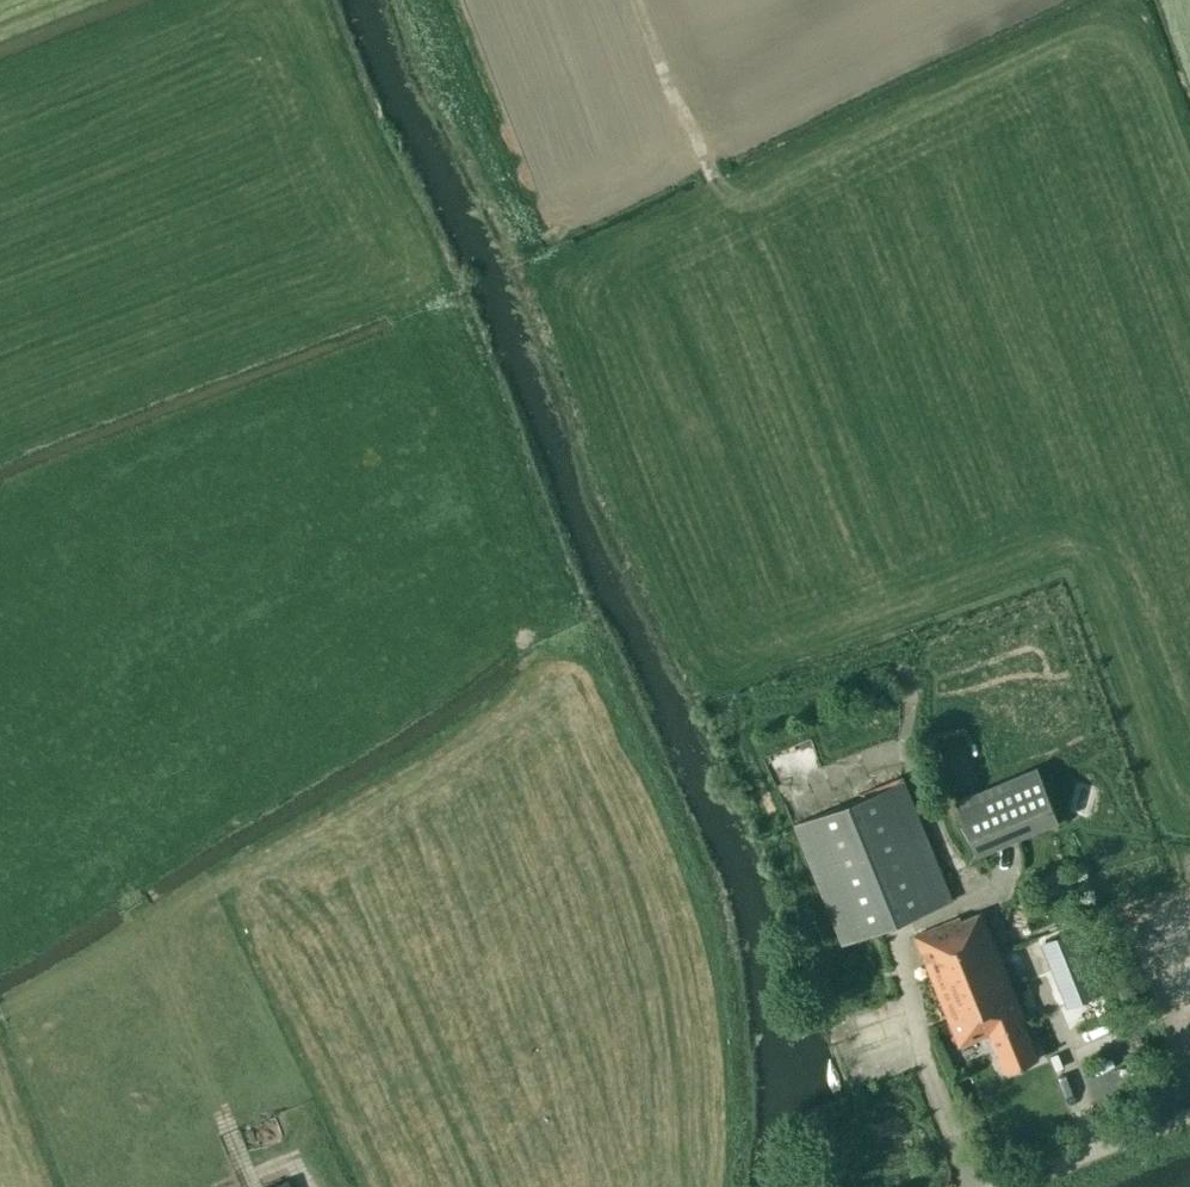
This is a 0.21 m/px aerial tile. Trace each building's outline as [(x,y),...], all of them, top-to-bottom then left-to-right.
[(762,754),(770,783),(813,772),(805,743),(762,754)] [(1058,820),(1036,766),(954,799),(976,853),(1058,820)] [(1006,1071),(1038,1058),(1022,1019),(1025,1018),(1017,999),(1034,992),(1020,958),(1004,965),(982,911),(961,919),(959,916),(904,779),(793,824),(841,943),(907,917),(959,1045),(990,1032),(1006,1071)] [(1077,925),(1044,938),(1070,1002),(1103,989),(1077,925)] [(290,1110),(298,1133),(310,1129),(301,1106),(290,1110)]
